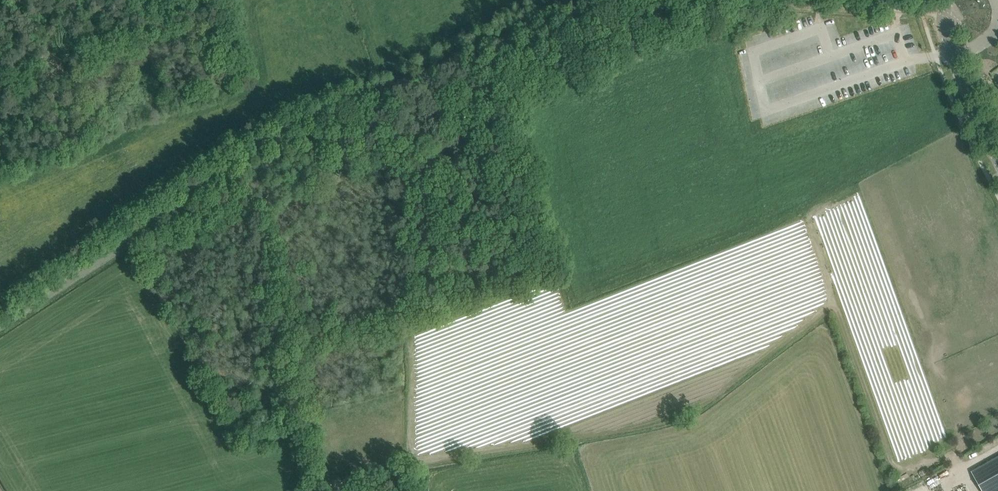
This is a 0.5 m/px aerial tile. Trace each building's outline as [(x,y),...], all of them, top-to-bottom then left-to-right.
[(973,472),(984,490),(997,490),(997,458),(973,472)]
